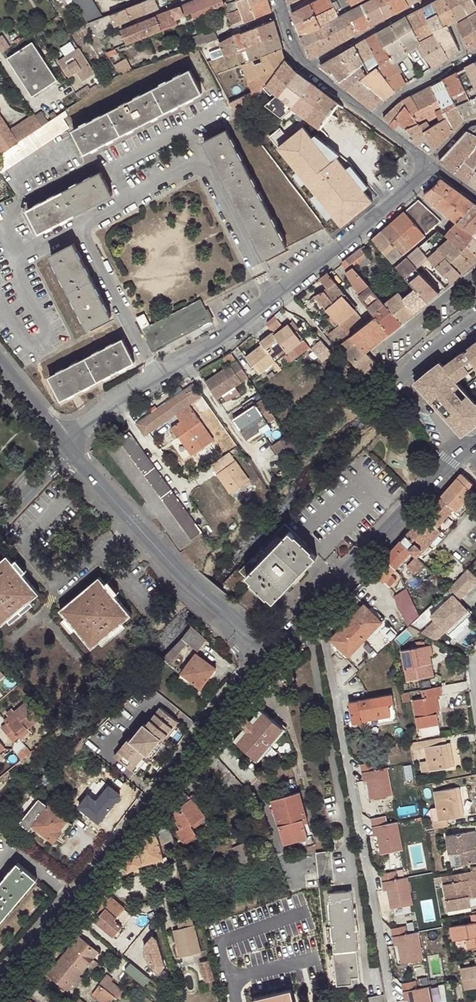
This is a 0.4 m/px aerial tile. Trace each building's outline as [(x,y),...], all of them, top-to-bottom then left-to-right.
[(89,23),(105,16),(95,1),(94,0),(74,0),(89,23)] [(156,0),(148,0),(126,8),(132,20),(160,8),(156,0)] [(223,0),(196,0),(188,3),(192,13),(194,18),(226,6),(223,0)] [(244,22),(255,18),(251,5),(250,0),(237,0),(237,1),(239,9),(244,22)] [(255,18),(272,12),(269,0),(264,0),(251,5),(255,18)] [(332,0),(319,0),(311,4),(316,15),(321,26),(333,19),(340,15),(332,0)] [(348,11),(353,9),(351,5),(348,0),(332,0),(340,15),(348,11)] [(379,0),(371,0),(367,2),(362,5),(371,26),(387,17),(379,0)] [(387,17),(394,13),(388,0),(379,0),(387,17)] [(394,13),(409,5),(406,0),(388,0),(394,13)] [(449,25),(458,20),(447,0),(438,0),(433,3),(445,26),(449,25)] [(458,20),(468,14),(460,0),(447,0),(458,20)] [(468,14),(475,10),(475,3),(475,0),(460,0),(468,14)] [(237,1),(226,6),(228,13),(239,9),(237,1)] [(192,13),(188,3),(158,15),(163,30),(180,24),(177,19),(192,13)] [(437,34),(445,26),(433,3),(423,8),(437,34)] [(316,15),(311,4),(291,13),(296,25),(316,15)] [(353,9),(348,11),(357,33),(371,26),(362,5),(353,9)] [(132,20),(126,8),(110,15),(115,26),(121,24),(132,20)] [(437,34),(423,8),(407,16),(420,42),(437,34)] [(228,13),(232,27),(244,22),(239,9),(228,13)] [(340,15),(333,19),(342,41),(357,33),(348,11),(340,15)] [(105,16),(89,23),(98,38),(107,34),(105,30),(115,26),(110,15),(105,16)] [(135,24),(141,39),(151,35),(163,30),(158,15),(135,23),(135,24)] [(316,15),(296,25),(301,37),(319,29),(322,27),(321,26),(316,15)] [(407,16),(393,25),(409,52),(418,46),(421,44),(420,42),(407,16)] [(470,17),(459,24),(470,51),(475,47),(475,27),(470,17)] [(326,50),(342,41),(333,19),(321,26),(322,27),(319,29),(323,39),(326,50)] [(259,27),(264,41),(278,34),(275,21),(259,27)] [(122,29),(128,44),(141,39),(135,24),(122,29)] [(393,25),(378,33),(392,57),(395,61),(409,52),(393,25)] [(445,26),(437,34),(449,57),(461,50),(449,25),(445,26)] [(246,48),(264,41),(259,27),(256,28),(240,34),(246,48)] [(323,39),(319,29),(301,37),(306,47),(314,43),(323,39)] [(215,41),(218,39),(214,30),(201,34),(198,36),(202,45),(206,44),(215,41)] [(378,33),(366,40),(381,66),(392,57),(378,33)] [(238,51),(246,48),(240,34),(233,37),(238,51)] [(243,64),(282,48),(278,34),(264,41),(246,48),(238,51),(237,51),(241,65),(243,64)] [(437,34),(420,42),(421,44),(422,46),(428,58),(425,59),(430,69),(449,57),(437,34)] [(199,46),(202,45),(198,36),(190,38),(194,48),(199,46)] [(10,48),(3,37),(0,39),(0,48),(3,52),(10,48)] [(238,51),(233,37),(220,44),(224,52),(225,55),(226,56),(237,51),(238,51)] [(319,54),(326,50),(323,39),(314,43),(319,54)] [(381,66),(366,40),(356,46),(366,62),(371,72),(377,67),(378,69),(381,66)] [(33,97),(59,80),(34,42),(8,58),(33,97)] [(314,43),(306,47),(311,58),(319,54),(314,43)] [(366,62),(356,46),(321,66),(340,82),(366,62)] [(400,71),(403,69),(399,61),(409,54),(419,48),(418,46),(409,52),(395,61),(400,71)] [(419,48),(425,59),(428,58),(422,46),(419,48)] [(243,64),(249,81),(268,73),(272,79),(286,61),(282,48),(243,64)] [(84,84),(96,77),(80,51),(60,64),(70,80),(79,74),(84,84)] [(225,55),(224,52),(206,59),(207,62),(219,57),(225,55)] [(207,62),(211,68),(222,64),(219,57),(207,62)] [(392,57),(381,66),(378,69),(395,90),(409,82),(403,69),(400,71),(395,61),(392,57)] [(280,97),(298,73),(286,61),(272,79),(268,73),(249,81),(253,92),(246,95),(229,102),(231,105),(236,112),(261,100),(257,90),(268,85),(275,93),(277,94),(280,97)] [(361,79),(371,72),(366,62),(340,82),(349,90),(362,80),(361,79)] [(475,63),(458,72),(470,99),(475,97),(475,63)] [(384,99),(395,90),(378,69),(377,67),(371,72),(361,79),(362,80),(373,89),(384,99)] [(164,113),(203,93),(191,70),(152,90),(164,113)] [(470,99),(458,72),(444,80),(455,102),(456,105),(458,104),(470,99)] [(281,117),(293,106),(292,106),(311,82),(298,73),(280,97),(277,94),(272,100),(266,105),(281,117)] [(349,90),(360,99),(373,89),(362,80),(349,90)] [(455,102),(444,80),(433,86),(439,100),(443,108),(455,102)] [(242,84),(246,95),(253,92),(249,81),(242,84)] [(292,106),(293,106),(306,116),(324,93),(311,82),(292,106)] [(439,100),(433,86),(424,91),(412,98),(420,110),(439,100)] [(372,109),(384,99),(373,89),(360,99),(372,109)] [(125,132),(164,113),(152,90),(114,109),(125,132)] [(324,93),(306,116),(321,128),(339,104),(324,93)] [(475,117),(475,97),(470,99),(458,104),(466,119),(475,117)] [(420,110),(412,98),(403,102),(406,106),(419,123),(420,124),(427,120),(420,110)] [(420,110),(427,120),(420,124),(430,138),(437,148),(454,130),(444,112),(443,108),(439,100),(420,110)] [(406,106),(403,102),(399,105),(385,118),(391,124),(406,106)] [(456,105),(455,102),(443,108),(444,112),(454,130),(455,131),(466,119),(458,104),(456,105)] [(391,124),(404,134),(407,130),(407,129),(419,123),(406,106),(391,124)] [(87,152),(125,132),(114,109),(75,129),(87,152)] [(42,126),(49,122),(42,111),(36,115),(42,126)] [(2,153),(42,126),(36,115),(33,113),(9,128),(0,115),(0,149),(2,153)] [(59,115),(49,122),(42,126),(2,153),(0,154),(0,172),(68,128),(59,115)] [(270,148),(337,227),(368,202),(302,122),(270,148)] [(417,145),(430,138),(420,124),(419,123),(407,129),(407,130),(404,134),(413,142),(415,140),(417,145)] [(257,138),(262,145),(277,132),(271,126),(257,138)] [(224,178),(247,167),(227,127),(204,138),(224,178)] [(469,131),(451,151),(440,161),(455,171),(475,147),(475,134),(469,131)] [(455,171),(470,182),(475,169),(475,147),(455,171)] [(244,218),(267,207),(247,167),(224,178),(244,218)] [(78,214),(116,194),(105,171),(66,191),(78,214)] [(437,205),(452,186),(442,179),(425,195),(437,205)] [(454,219),(458,223),(475,204),(466,197),(452,186),(437,205),(454,219)] [(39,234),(78,214),(66,191),(27,211),(39,234)] [(442,222),(420,200),(419,199),(406,210),(427,234),(428,233),(442,222)] [(474,233),(475,231),(475,205),(475,204),(458,223),(474,233)] [(264,258),(287,246),(267,207),(244,218),(264,258)] [(405,211),(382,230),(403,254),(426,235),(405,211)] [(473,234),(474,233),(458,223),(454,227),(453,228),(470,243),(475,236),(473,234)] [(475,262),(475,252),(470,243),(453,228),(448,235),(447,236),(451,239),(463,251),(473,265),(475,262)] [(442,229),(408,257),(417,268),(423,263),(429,258),(451,283),(462,274),(452,262),(440,248),(451,239),(447,236),(448,235),(445,232),(442,229)] [(382,230),(372,238),(393,263),(403,254),(382,230)] [(452,262),(463,251),(451,239),(440,248),(452,262)] [(69,292),(93,281),(72,241),(50,252),(69,292)] [(371,261),(361,246),(346,259),(352,266),(357,263),(362,269),(371,261)] [(462,274),(473,265),(463,251),(452,262),(462,274)] [(408,257),(397,267),(416,289),(427,302),(439,293),(423,274),(429,270),(423,263),(417,268),(408,257)] [(361,295),(371,287),(352,266),(346,259),(342,261),(344,269),(350,278),(361,295)] [(328,272),(320,278),(328,288),(336,281),(328,272)] [(89,332),(112,321),(93,281),(69,292),(89,332)] [(342,295),(343,296),(345,294),(336,281),(328,288),(325,290),(318,292),(315,295),(326,309),(342,295)] [(374,314),(386,304),(385,303),(371,287),(361,295),(360,296),(366,304),(374,314)] [(427,302),(416,289),(405,298),(400,292),(385,303),(386,304),(402,323),(427,302)] [(350,336),(365,324),(354,312),(356,310),(343,296),(342,295),(326,309),(332,315),(350,336)] [(153,348),(210,319),(201,299),(150,325),(145,314),(138,318),(153,348)] [(380,340),(402,323),(386,304),(374,314),(376,316),(365,324),(380,340)] [(272,331),(282,324),(276,314),(266,321),(272,331)] [(339,345),(350,336),(332,315),(328,318),(336,327),(328,334),(339,345)] [(366,351),(380,340),(365,324),(350,336),(365,352),(366,351)] [(285,350),(288,354),(302,343),(289,325),(275,336),(285,350)] [(275,336),(273,333),(261,342),(263,346),(274,359),(285,350),(275,336)] [(364,373),(375,361),(366,351),(365,352),(350,336),(339,345),(338,345),(363,372),(364,373)] [(98,380),(136,361),(125,338),(86,357),(98,380)] [(331,352),(322,341),(312,348),(322,361),(327,357),(331,352)] [(445,367),(458,381),(466,375),(470,372),(475,368),(475,344),(445,367)] [(274,359),(263,346),(248,356),(260,374),(276,362),(274,359)] [(232,353),(228,355),(233,362),(237,360),(232,353)] [(233,362),(228,355),(221,359),(227,367),(233,362)] [(59,400),(98,380),(86,357),(47,377),(59,400)] [(437,359),(413,380),(416,384),(441,362),(437,359)] [(218,399),(248,377),(237,360),(233,362),(227,367),(206,382),(218,399)] [(367,384),(385,371),(375,361),(364,373),(363,372),(359,375),(367,384)] [(441,362),(416,384),(437,407),(449,420),(454,425),(456,428),(458,429),(460,430),(463,431),(466,431),(468,430),(472,429),(475,426),(475,425),(475,402),(458,381),(445,367),(441,362)] [(196,386),(189,386),(141,421),(139,428),(145,437),(147,436),(177,414),(190,405),(195,401),(202,396),(196,386)] [(208,404),(202,396),(195,401),(200,409),(208,404)] [(277,417),(264,399),(234,420),(247,440),(260,432),(258,430),(277,417)] [(190,405),(177,414),(181,421),(173,427),(179,437),(183,435),(193,449),(203,442),(206,446),(215,440),(190,405)] [(191,516),(130,431),(119,440),(191,540),(202,532),(191,516)] [(183,435),(179,437),(192,456),(206,446),(203,442),(193,449),(183,435)] [(303,456),(289,435),(280,441),(295,462),(303,456)] [(232,493),(250,481),(236,461),(218,474),(232,493)] [(406,536),(401,541),(412,553),(415,556),(421,550),(420,549),(424,543),(427,546),(441,532),(436,528),(454,509),(457,511),(474,493),(469,489),(474,484),(463,474),(456,482),(449,489),(437,502),(422,519),(406,536)] [(240,572),(261,592),(263,591),(269,597),(274,602),(286,590),(284,589),(304,567),(306,569),(317,556),(312,552),(306,545),(307,543),(286,524),(263,547),(240,572)] [(390,553),(385,558),(396,570),(412,553),(401,541),(390,553)] [(314,550),(307,543),(306,545),(312,552),(314,550)] [(421,550),(415,556),(416,557),(417,558),(427,546),(424,543),(420,549),(421,550)] [(7,554),(0,561),(0,625),(9,618),(31,600),(39,592),(24,574),(14,563),(7,554)] [(417,575),(426,567),(417,558),(416,557),(408,565),(417,575)] [(385,558),(374,570),(384,582),(396,570),(385,558)] [(14,563),(24,574),(27,571),(19,560),(14,563)] [(284,589),(286,590),(306,569),(304,567),(284,589)] [(473,585),(475,582),(475,577),(468,569),(462,574),(473,585)] [(453,583),(464,594),(473,585),(462,574),(453,583)] [(106,584),(100,576),(62,608),(68,616),(78,627),(93,646),(101,640),(124,621),(132,615),(116,595),(106,584)] [(106,584),(116,595),(120,592),(110,580),(106,584)] [(424,633),(437,640),(446,631),(468,609),(458,600),(464,594),(453,583),(447,589),(447,590),(452,595),(431,616),(435,621),(424,633)] [(408,627),(410,626),(420,617),(420,616),(407,588),(394,597),(408,627)] [(35,604),(31,600),(9,618),(12,622),(35,604)] [(364,605),(347,621),(366,639),(373,632),(370,629),(379,619),(364,605)] [(468,609),(446,631),(449,635),(471,613),(468,609)] [(78,627),(68,616),(64,619),(73,631),(78,627)] [(382,622),(379,619),(370,629),(373,632),(382,622)] [(127,625),(124,621),(101,640),(104,644),(127,625)] [(330,639),(345,653),(355,643),(358,647),(366,639),(347,621),(330,639)] [(193,626),(163,659),(169,665),(189,642),(199,651),(208,640),(193,626)] [(355,643),(345,653),(349,657),(358,647),(355,643)] [(426,664),(432,663),(430,656),(433,655),(431,646),(402,651),(407,681),(428,677),(426,664)] [(197,653),(181,673),(201,688),(216,669),(197,653)] [(434,676),(432,663),(426,664),(428,677),(434,676)] [(442,695),(441,686),(422,690),(424,699),(415,701),(418,717),(417,718),(419,729),(439,725),(437,714),(436,711),(440,710),(437,696),(442,695)] [(409,693),(401,695),(403,702),(411,701),(409,693)] [(389,705),(394,704),(393,695),(350,702),(354,724),(362,722),(363,726),(397,720),(396,716),(391,716),(389,705)] [(7,723),(2,727),(14,742),(19,737),(21,739),(31,731),(29,729),(42,719),(27,701),(15,711),(12,708),(6,713),(9,716),(4,720),(7,723)] [(146,729),(143,727),(132,742),(131,740),(126,747),(117,758),(138,774),(152,757),(154,758),(182,723),(162,707),(153,719),(148,726),(146,729)] [(233,740),(256,759),(284,728),(261,709),(251,720),(248,717),(240,726),(244,729),(233,740)] [(284,728),(256,759),(258,762),(286,730),(284,728)] [(433,746),(432,739),(419,741),(420,749),(426,748),(430,771),(454,766),(450,743),(433,746)] [(410,743),(411,751),(420,749),(419,741),(410,743)] [(388,748),(389,757),(401,755),(399,747),(400,747),(400,746),(400,745),(399,745),(398,744),(397,744),(397,745),(396,747),(388,748)] [(247,790),(210,749),(202,761),(218,778),(236,799),(247,790)] [(202,761),(194,771),(208,787),(218,778),(202,761)] [(371,798),(393,794),(388,767),(377,769),(376,762),(361,765),(364,781),(367,781),(371,798)] [(86,792),(75,806),(98,823),(121,793),(107,783),(95,798),(86,792)] [(434,828),(449,826),(447,819),(465,816),(459,788),(434,793),(440,821),(433,822),(434,828)] [(179,793),(168,808),(181,829),(177,831),(183,841),(197,833),(194,829),(192,825),(206,816),(197,802),(199,801),(199,799),(199,798),(199,796),(198,795),(196,795),(195,794),(193,795),(181,790),(179,793)] [(300,792),(274,799),(281,824),(279,824),(283,839),(297,835),(298,838),(308,835),(305,823),(308,823),(300,792)] [(281,824),(274,799),(272,800),(279,824),(281,824)] [(54,843),(62,834),(59,832),(68,821),(50,806),(49,808),(40,800),(20,823),(33,834),(37,829),(54,843)] [(233,808),(226,813),(237,831),(245,826),(233,808)] [(173,838),(163,814),(155,826),(138,847),(143,866),(154,862),(156,870),(169,867),(167,858),(165,859),(161,847),(174,841),(173,838)] [(208,820),(206,816),(192,825),(194,829),(208,820)] [(386,817),(372,819),(374,836),(378,835),(381,853),(403,849),(398,822),(387,824),(386,817)] [(59,832),(62,834),(65,836),(73,825),(68,821),(59,832)] [(475,841),(475,832),(475,831),(446,836),(452,866),(473,862),(471,850),(475,849),(474,842),(475,841)] [(197,833),(183,841),(185,845),(199,837),(197,833)] [(251,835),(227,844),(236,870),(260,861),(251,835)] [(309,838),(308,835),(298,838),(297,835),(283,839),(284,844),(309,838)] [(124,865),(128,873),(143,866),(138,847),(124,865)] [(333,852),(328,852),(317,853),(320,884),(336,883),(333,852)] [(18,864),(10,873),(0,885),(0,900),(15,912),(40,882),(18,864)] [(391,908),(413,904),(408,877),(397,879),(396,871),(381,874),(384,890),(388,890),(391,908)] [(473,880),(472,871),(449,875),(451,884),(444,884),(449,911),(471,907),(470,899),(469,894),(473,894),(470,881),(473,880)] [(329,892),(330,903),(333,903),(334,918),(331,919),(331,921),(332,927),(335,926),(336,941),(333,941),(334,949),(335,953),(338,952),(341,985),(350,984),(350,976),(353,976),(359,976),(357,950),(358,951),(357,932),(354,932),(353,924),(356,924),(355,922),(355,916),(352,916),(352,907),(350,890),(329,892)] [(94,900),(89,907),(99,916),(95,921),(113,937),(122,927),(114,920),(123,909),(102,891),(94,900)] [(0,900),(0,929),(15,912),(0,900)] [(150,908),(143,914),(149,923),(157,917),(150,908)] [(472,913),(474,923),(452,926),(454,941),(468,938),(470,948),(475,947),(475,913),(472,913)] [(191,916),(176,920),(179,930),(173,931),(180,958),(200,953),(191,916)] [(401,963),(423,959),(418,931),(407,933),(406,925),(391,928),(395,945),(397,945),(401,963)] [(122,927),(113,937),(116,940),(125,930),(122,927)] [(156,940),(151,937),(144,947),(148,965),(158,973),(163,966),(156,940)] [(78,938),(64,956),(82,971),(97,953),(78,938)] [(82,971),(64,956),(58,963),(54,968),(48,974),(67,989),(71,984),(78,975),(82,971)] [(145,984),(151,976),(130,961),(124,970),(145,984)] [(209,962),(200,964),(204,983),(213,981),(209,962)] [(461,968),(465,989),(475,987),(475,965),(461,968)] [(83,979),(78,975),(71,984),(76,988),(83,979)] [(115,997),(117,999),(123,992),(110,983),(112,980),(107,976),(99,985),(115,997)] [(428,986),(417,988),(416,980),(402,983),(405,999),(408,999),(409,1001),(431,1001),(428,986)] [(99,985),(92,994),(102,1001),(111,1001),(115,997),(99,985)] [(255,1000),(256,1001),(295,1001),(292,990),(255,1000)] [(369,997),(370,1001),(385,1001),(384,994),(369,997)]
